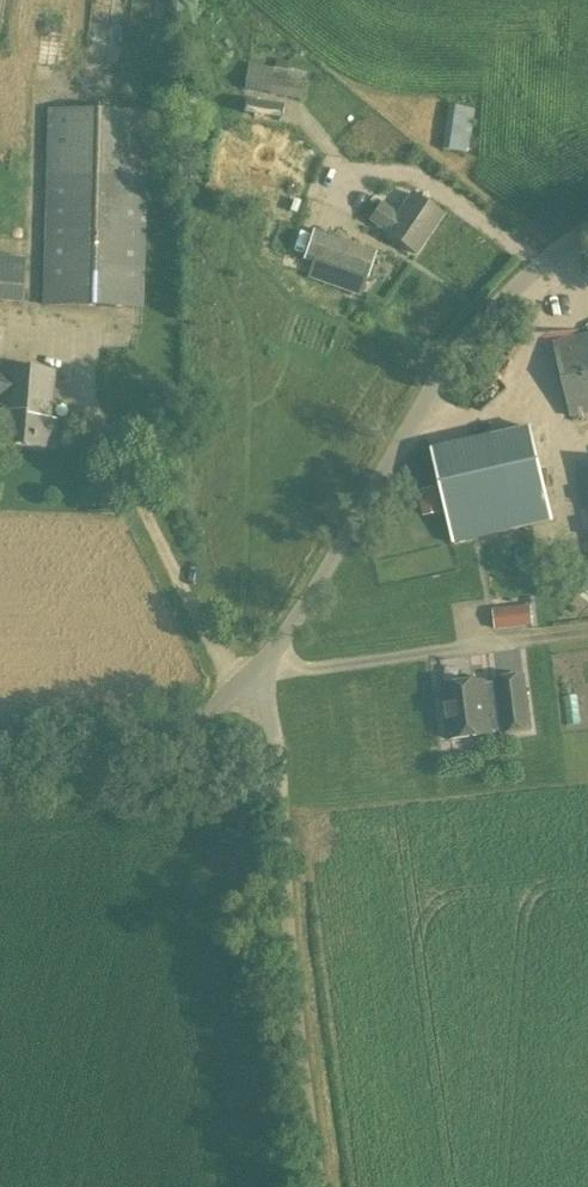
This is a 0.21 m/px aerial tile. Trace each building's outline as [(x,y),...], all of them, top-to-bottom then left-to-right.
[(303,101),(307,74),(248,65),(244,92),(303,101)] [(471,153),(476,108),(450,106),(446,150),(471,153)] [(144,309),(149,113),(48,110),(43,307),(144,309)] [(416,255),(442,217),(411,195),(397,215),(382,204),(370,221),(387,232),(385,234),(416,255)] [(362,297),(377,252),(314,231),(303,262),(312,265),(307,279),(362,297)] [(25,260),(0,258),(0,303),(21,305),(25,260)] [(552,343),(571,420),(587,416),(587,334),(552,343)] [(56,422),(51,421),(55,372),(4,367),(1,401),(0,401),(0,446),(53,451),(56,422)] [(553,522),(531,428),(433,451),(454,545),(553,522)] [(530,628),(528,609),(497,612),(499,632),(530,628)] [(486,681),(440,688),(448,743),(494,736),(493,733),(502,732),(502,735),(533,731),(525,676),(495,680),(495,683),(486,685),(486,681)]
